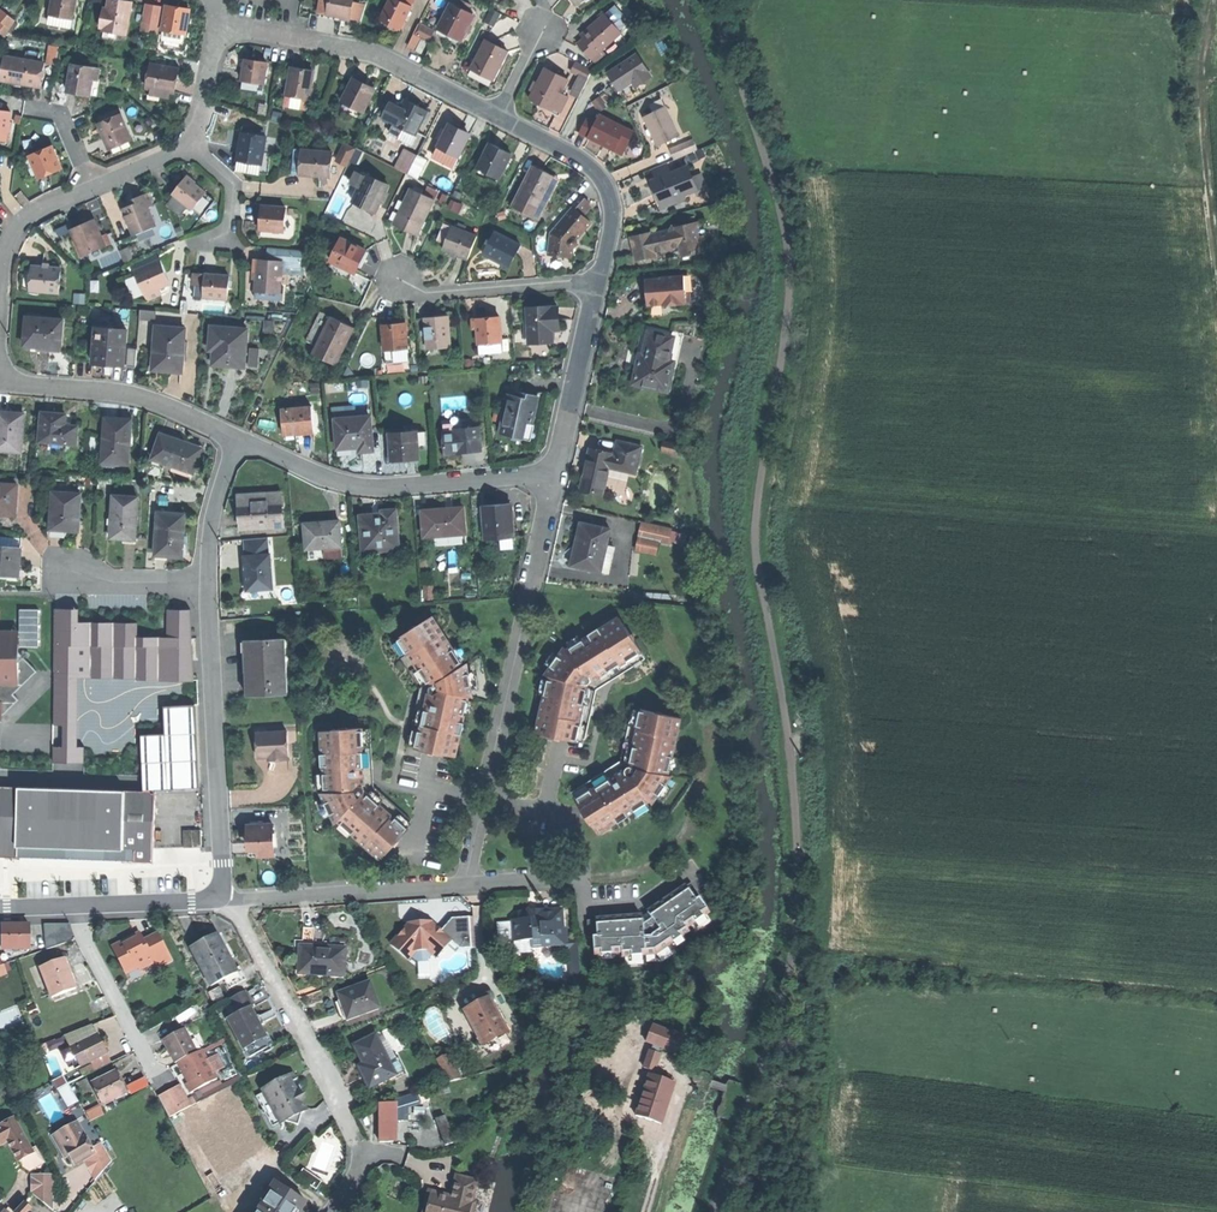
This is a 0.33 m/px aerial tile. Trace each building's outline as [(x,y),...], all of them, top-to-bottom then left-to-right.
[(48,23),(72,27),(76,0),(51,0),(48,23)] [(105,27),(126,31),(127,31),(132,1),(127,0),(110,0),(108,8),(104,7),(101,27),(105,27)] [(318,13),(334,16),(349,19),(353,0),(320,0),(318,13)] [(409,4),(399,0),(387,0),(380,17),(401,25),(410,4),(409,4)] [(461,41),(463,36),(468,27),(474,15),(450,4),(438,29),(449,35),(461,41)] [(164,29),(165,30),(184,34),(185,34),(187,24),(190,9),(169,5),(164,29)] [(617,6),(607,15),(620,30),(627,24),(621,18),(624,15),(617,6)] [(499,12),(492,9),(485,21),(492,25),(499,12)] [(11,17),(6,12),(0,18),(0,19),(6,25),(11,17)] [(585,38),(598,53),(622,32),(620,30),(607,15),(606,14),(582,35),(585,38)] [(400,29),(401,25),(380,17),(379,20),(389,24),(400,29)] [(434,30),(419,22),(413,32),(429,40),(434,30)] [(126,31),(105,27),(104,33),(118,36),(125,37),(126,31)] [(184,34),(165,30),(164,39),(182,43),(184,34)] [(427,42),(421,38),(415,50),(421,53),(427,42)] [(591,59),(598,53),(585,38),(578,44),(582,50),(591,59)] [(472,66),(494,78),(502,63),(508,51),(486,40),(472,66)] [(56,64),(60,47),(51,45),(48,62),(56,64)] [(638,53),(607,71),(613,81),(618,90),(637,79),(640,84),(652,76),(638,53)] [(45,61),(6,54),(1,80),(22,83),(40,87),(45,61)] [(264,85),(268,62),(257,61),(245,59),(241,81),(264,85)] [(148,86),(150,87),(171,92),(175,93),(178,81),(181,68),(154,61),(148,86)] [(97,95),(102,67),(72,62),(67,89),(78,91),(97,95)] [(587,78),(590,71),(575,63),(571,70),(579,74),(587,78)] [(492,81),(494,78),(472,66),(470,70),(492,81)] [(552,110),(553,108),(561,94),(568,79),(545,67),(536,84),(529,98),(552,110)] [(286,94),(310,98),(314,73),(302,71),(290,69),(286,94)] [(578,96),(587,78),(579,74),(570,92),(578,96)] [(365,83),(353,77),(339,104),(361,116),(375,88),(365,83)] [(171,92),(150,87),(149,93),(169,98),(171,92)] [(308,108),(310,98),(286,94),(284,104),(308,108)] [(561,94),(553,108),(562,113),(570,98),(561,94)] [(405,98),(400,108),(395,120),(415,130),(422,116),(423,117),(427,109),(416,104),(405,98)] [(400,108),(389,102),(383,114),(395,120),(400,108)] [(680,134),(665,105),(642,117),(653,139),(656,146),(680,134)] [(12,112),(0,110),(0,140),(8,141),(10,127),(12,112)] [(109,146),(110,145),(127,138),(130,137),(120,112),(99,121),(109,146)] [(614,151),(618,143),(626,128),(627,127),(600,113),(595,122),(587,136),(601,144),(614,151)] [(579,132),(587,136),(595,122),(587,117),(579,132)] [(415,130),(395,120),(393,123),(413,133),(415,130)] [(437,147),(459,158),(470,135),(461,130),(449,124),(437,147)] [(626,128),(618,143),(625,147),(633,132),(626,128)] [(260,163),(264,136),(240,132),(238,146),(236,159),(260,163)] [(127,138),(110,145),(114,154),(122,150),(131,147),(127,138)] [(697,150),(692,138),(668,149),(673,160),(697,150)] [(349,159),(355,147),(345,142),(337,159),(347,164),(349,159)] [(501,148),(490,143),(478,168),(498,178),(511,153),(501,148)] [(61,168),(52,146),(31,155),(41,177),(50,172),(61,168)] [(362,149),(357,147),(355,147),(349,159),(356,162),(362,149)] [(419,177),(428,158),(404,147),(396,166),(419,177)] [(454,168),(459,158),(437,147),(432,157),(454,168)] [(332,152),(296,149),(294,174),(310,175),(331,176),(332,152)] [(655,180),(671,174),(667,163),(651,170),(655,180)] [(545,171),(533,165),(517,196),(540,208),(556,177),(545,171)] [(687,167),(671,174),(655,180),(651,181),(657,195),(661,205),(683,195),(695,191),(697,190),(692,178),(687,167)] [(389,184),(366,173),(365,174),(357,170),(351,182),(359,186),(352,200),(365,206),(375,211),(377,209),(385,213),(390,202),(382,198),(389,184)] [(174,192),(177,195),(187,204),(192,209),(210,189),(191,173),(182,184),(174,192)] [(700,174),(692,178),(697,190),(695,191),(696,195),(707,191),(700,174)] [(435,200),(411,188),(394,223),(405,229),(417,235),(435,200)] [(154,203),(149,191),(134,198),(120,204),(134,235),(157,225),(148,205),(154,203)] [(187,204),(177,195),(170,203),(180,212),(187,204)] [(683,195),(661,205),(662,208),(685,199),(683,195)] [(580,212),(588,203),(589,201),(582,196),(573,207),(573,208),(550,232),(548,251),(560,253),(560,256),(571,256),(572,247),(576,247),(578,245),(579,243),(579,240),(577,237),(591,221),(584,215),(580,212)] [(591,206),(588,203),(580,212),(584,215),(588,210),(591,206)] [(286,207),(261,206),(260,217),(259,229),(284,231),(286,207)] [(104,244),(92,219),(81,224),(72,229),(84,253),(104,244)] [(700,255),(694,225),(677,229),(676,226),(672,227),(670,231),(651,235),(651,234),(632,238),(634,248),(637,260),(655,257),(654,254),(680,249),(682,259),(700,255)] [(454,253),(468,258),(477,236),(464,231),(456,228),(451,226),(442,248),(454,253)] [(482,255),(490,259),(501,264),(508,268),(520,245),(494,232),(492,236),(487,246),(482,255)] [(481,243),(487,246),(492,236),(486,233),(481,243)] [(346,237),(343,242),(339,249),(333,259),(357,273),(363,263),(370,251),(346,237)] [(284,249),(271,247),(270,259),(283,260),(284,249)] [(280,292),(282,271),(283,260),(270,259),(259,257),(258,266),(255,289),(280,292)] [(164,265),(162,259),(137,270),(150,300),(163,294),(159,287),(170,282),(166,272),(167,271),(164,265)] [(501,264),(490,259),(486,265),(491,268),(497,271),(501,264)] [(282,271),(305,272),(303,262),(283,260),(282,271)] [(61,269),(49,268),(42,267),(33,266),(31,292),(59,295),(61,269)] [(194,292),(205,293),(206,273),(195,273),(194,292)] [(206,273),(205,293),(205,295),(229,296),(230,274),(217,273),(206,273)] [(663,305),(686,303),(683,276),(661,277),(661,278),(646,280),(647,292),(647,304),(663,303),(663,305)] [(280,292),(255,289),(255,297),(283,300),(284,292),(280,292)] [(554,318),(559,318),(559,305),(551,306),(551,305),(527,306),(527,308),(532,307),(533,319),(528,319),(529,342),(553,341),(552,329),(555,329),(554,318)] [(317,344),(331,315),(321,310),(307,339),(317,344)] [(344,321),(331,315),(317,344),(313,353),(335,364),(354,326),(344,321)] [(63,319),(27,316),(25,345),(43,346),(60,348),(63,319)] [(435,317),(424,317),(426,349),(450,347),(448,316),(435,317)] [(478,344),(501,342),(499,317),(487,318),(476,319),(478,344)] [(383,351),(407,349),(405,323),(392,324),(381,325),(383,351)] [(124,365),(127,328),(96,325),(93,363),(108,364),(124,365)] [(181,375),(185,328),(156,325),(153,369),(168,370),(167,374),(173,375),(181,375)] [(248,328),(212,326),(210,345),(214,345),(213,364),(227,365),(241,366),(243,347),(247,347),(248,328)] [(666,373),(674,338),(649,332),(644,354),(641,367),(637,366),(633,384),(668,391),(672,374),(666,373)] [(502,352),(501,342),(478,344),(479,354),(502,352)] [(249,346),(247,365),(259,366),(261,347),(249,346)] [(127,365),(136,366),(137,348),(128,348),(127,365)] [(408,363),(407,349),(383,351),(384,365),(408,363)] [(539,395),(517,390),(516,395),(509,393),(501,432),(530,438),(534,418),(539,395)] [(314,431),(312,405),(282,408),(284,433),(298,432),(314,431)] [(0,411),(0,449),(21,451),(25,413),(11,412),(0,411)] [(76,442),(77,425),(65,424),(66,414),(54,413),(42,412),(40,440),(76,442)] [(373,449),(370,415),(335,418),(338,452),(354,451),(373,449)] [(128,463),(131,418),(117,418),(105,417),(102,461),(128,463)] [(454,427),(468,425),(467,419),(456,420),(456,417),(442,418),(443,431),(455,430),(454,427)] [(470,447),(482,446),(480,424),(468,425),(454,427),(455,430),(443,431),(445,452),(458,451),(457,442),(469,441),(470,447)] [(416,430),(417,448),(426,447),(425,429),(416,430)] [(195,470),(202,447),(184,441),(185,438),(176,435),(161,430),(153,456),(195,470)] [(418,457),(417,448),(416,430),(390,432),(392,459),(405,458),(418,457)] [(482,448),(482,446),(470,447),(469,441),(457,442),(458,451),(465,450),(482,448)] [(637,473),(644,446),(618,441),(615,456),(612,455),(612,454),(590,449),(585,469),(581,489),(602,494),(609,467),(637,473)] [(662,449),(676,453),(678,444),(663,441),(662,449)] [(0,483),(0,512),(15,513),(16,500),(17,484),(0,483)] [(80,493),(52,491),(50,528),(63,529),(75,530),(77,508),(79,508),(80,493)] [(279,491),(238,494),(239,511),(239,526),(281,524),(279,491)] [(134,538),(137,496),(112,495),(109,537),(121,538),(134,538)] [(497,504),(484,505),(487,538),(513,536),(510,503),(497,504)] [(428,536),(465,532),(462,506),(444,508),(421,510),(424,536),(428,536)] [(398,547),(394,509),(382,510),(382,512),(375,513),(361,514),(363,547),(385,545),(385,548),(398,547)] [(183,536),(184,513),(171,512),(171,515),(157,514),(154,551),(168,552),(168,555),(182,556),(183,536)] [(342,545),(340,519),(322,521),(304,522),(306,547),(342,545)] [(659,539),(668,541),(671,527),(643,521),(640,535),(659,539)] [(601,571),(601,570),(607,546),(610,529),(581,523),(576,543),(571,564),(601,571)] [(681,543),(683,530),(671,527),(668,541),(681,543)] [(465,542),(465,532),(428,536),(428,545),(465,542)] [(656,553),(659,539),(640,535),(637,549),(656,553)] [(11,537),(0,536),(0,546),(10,547),(11,537)] [(266,536),(242,538),(243,555),(267,553),(266,536)] [(21,538),(11,537),(10,547),(20,548),(21,538)] [(10,547),(0,546),(0,573),(8,574),(8,569),(18,570),(19,559),(20,548),(10,547)] [(607,546),(601,570),(609,572),(615,547),(607,546)] [(269,553),(267,553),(243,555),(242,555),(243,573),(244,589),(271,587),(269,553)] [(20,645),(40,645),(39,607),(19,608),(20,645)] [(77,609),(54,609),(53,724),(62,725),(61,747),(52,747),(52,762),(83,762),(83,747),(81,747),(82,681),(191,682),(192,679),(192,610),(165,610),(165,637),(137,637),(137,623),(77,622),(77,609)] [(398,638),(400,642),(435,620),(433,616),(416,627),(415,625),(410,628),(411,630),(398,638)] [(645,658),(619,617),(568,650),(565,647),(545,676),(549,677),(537,729),(585,739),(592,707),(597,687),(601,687),(603,678),(611,681),(645,658)] [(435,620),(400,642),(393,646),(415,681),(422,691),(419,693),(424,701),(416,705),(407,745),(455,755),(468,696),(472,696),(466,663),(463,665),(435,620)] [(0,631),(0,634),(19,652),(19,631),(0,631)] [(0,634),(0,716),(2,716),(18,699),(13,694),(36,670),(19,652),(0,634)] [(249,668),(250,695),(285,693),(282,638),(248,640),(249,668)] [(164,707),(164,735),(142,735),(142,790),(152,790),(195,790),(194,707),(164,707)] [(639,713),(632,711),(623,751),(621,764),(615,763),(615,771),(608,769),(572,791),(598,833),(618,821),(619,823),(623,821),(622,818),(625,817),(626,819),(629,817),(628,814),(651,800),(652,803),(659,794),(660,794),(662,791),(661,790),(664,787),(665,787),(667,784),(666,784),(672,775),(669,774),(681,717),(662,713),(662,711),(657,710),(656,712),(641,708),(639,713)] [(371,727),(321,730),(326,791),(321,792),(335,823),(337,820),(381,858),(394,844),(395,845),(399,840),(398,839),(408,827),(405,825),(411,818),(371,783),(374,781),(367,775),(373,769),(371,727)] [(287,731),(257,732),(258,745),(259,756),(270,755),(270,757),(279,757),(279,759),(289,759),(287,731)] [(97,774),(98,784),(125,783),(125,773),(97,774)] [(0,786),(0,857),(19,857),(18,864),(69,866),(119,868),(119,861),(151,862),(152,790),(142,790),(0,786)] [(274,854),(272,823),(248,825),(249,842),(250,855),(274,854)] [(194,846),(193,829),(183,829),(184,847),(194,846)] [(202,829),(193,829),(194,846),(202,846),(202,829)] [(701,897),(691,882),(658,905),(648,912),(650,915),(644,921),(643,916),(615,918),(587,920),(588,938),(594,938),(594,955),(621,952),(622,957),(655,955),(690,932),(687,928),(709,913),(699,899),(701,897)] [(531,946),(552,944),(564,943),(563,926),(561,913),(540,915),(531,915),(530,911),(519,912),(519,918),(511,919),(511,920),(512,940),(513,941),(531,940),(531,946)] [(475,947),(474,916),(453,917),(441,930),(436,926),(439,954),(451,941),(460,948),(475,947)] [(498,941),(512,940),(511,920),(496,922),(498,941)] [(75,938),(70,921),(43,922),(49,947),(75,938)] [(439,954),(436,926),(431,921),(428,924),(424,928),(416,928),(412,925),(410,923),(391,943),(408,958),(411,955),(418,961),(427,961),(432,954),(437,957),(439,954)] [(29,946),(29,922),(14,922),(1,922),(2,946),(29,946)] [(343,975),(345,948),(331,948),(313,947),(314,930),(304,930),(303,947),(300,946),(299,973),(343,975)] [(140,942),(137,936),(136,934),(134,935),(134,936),(126,940),(115,946),(122,958),(123,958),(129,970),(140,964),(153,957),(155,960),(159,968),(174,960),(159,932),(144,940),(140,942)] [(237,970),(237,969),(233,962),(230,957),(220,938),(218,933),(192,947),(212,984),(225,977),(237,970)] [(220,938),(230,957),(234,955),(224,936),(220,938)] [(532,951),(531,946),(531,940),(513,941),(514,952),(532,951)] [(582,994),(577,942),(567,943),(564,943),(552,944),(553,951),(568,949),(571,983),(568,984),(569,995),(581,994),(582,994)] [(40,967),(52,997),(76,988),(70,973),(64,957),(40,967)] [(153,957),(140,964),(142,967),(155,960),(153,957)] [(241,966),(237,969),(237,970),(225,977),(231,988),(248,979),(241,966)] [(379,1007),(371,984),(359,989),(360,992),(341,998),(344,1008),(348,1018),(379,1007)] [(253,1006),(245,990),(231,998),(239,1013),(251,1007),(253,1006)] [(508,1031),(489,997),(464,1010),(483,1045),(508,1031)] [(258,1021),(251,1007),(239,1013),(229,1018),(244,1046),(256,1040),(255,1038),(264,1033),(258,1021)] [(683,1045),(686,1036),(654,1025),(649,1040),(681,1052),(683,1045)] [(174,1064),(177,1062),(196,1051),(183,1026),(160,1039),(167,1052),(174,1064)] [(268,1031),(264,1033),(255,1038),(256,1040),(244,1046),(249,1056),(274,1043),(273,1042),(272,1042),(272,1043),(270,1044),(264,1034),(267,1032),(267,1033),(268,1032),(268,1031)] [(86,1062),(106,1052),(102,1044),(97,1033),(69,1047),(79,1066),(86,1062)] [(396,1074),(387,1058),(375,1034),(353,1045),(363,1063),(358,1066),(363,1076),(370,1088),(379,1083),(396,1074)] [(79,1066),(69,1047),(62,1051),(72,1069),(79,1066)] [(217,1077),(214,1072),(206,1058),(201,1048),(196,1051),(177,1062),(188,1081),(184,1083),(189,1093),(217,1077)] [(639,1064),(650,1068),(655,1051),(645,1048),(639,1064)] [(84,1075),(111,1062),(106,1052),(86,1062),(88,1066),(81,1069),(84,1075)] [(206,1058),(214,1072),(223,1067),(215,1053),(206,1058)] [(395,1053),(387,1058),(396,1074),(379,1083),(382,1088),(408,1075),(398,1055),(396,1056),(395,1053)] [(448,1082),(460,1079),(447,1053),(436,1058),(447,1079),(448,1082)] [(102,1104),(126,1091),(121,1081),(115,1070),(91,1083),(102,1104)] [(661,1121),(674,1082),(650,1074),(638,1113),(661,1121)] [(287,1075),(263,1089),(277,1116),(299,1125),(305,1107),(303,1103),(304,1094),(297,1093),(293,1087),(287,1075)] [(126,1083),(128,1092),(149,1087),(146,1077),(126,1083)] [(56,1084),(68,1106),(78,1101),(66,1079),(56,1084)] [(162,1102),(169,1116),(190,1105),(178,1084),(157,1095),(162,1102)] [(392,1099),(392,1104),(393,1104),(393,1117),(397,1118),(397,1121),(407,1121),(408,1108),(420,1103),(416,1092),(392,1099)] [(393,1142),(393,1132),(393,1117),(393,1104),(392,1104),(380,1103),(379,1120),(379,1142),(393,1142)] [(445,1115),(436,1118),(445,1145),(454,1142),(445,1115)] [(14,1118),(0,1125),(0,1145),(8,1141),(14,1153),(18,1160),(33,1152),(14,1118)] [(80,1154),(92,1147),(77,1121),(52,1135),(60,1149),(64,1146),(69,1156),(71,1159),(75,1156),(80,1154)] [(112,1161),(101,1142),(92,1147),(80,1154),(96,1180),(112,1161)] [(65,1158),(69,1156),(64,1146),(60,1149),(65,1158)] [(305,1182),(310,1174),(303,1169),(297,1177),(305,1182)] [(305,1182),(316,1189),(322,1181),(310,1174),(305,1182)] [(457,1175),(452,1196),(472,1201),(477,1180),(457,1175)] [(33,1193),(54,1211),(54,1176),(33,1176),(33,1193)] [(275,1182),(255,1211),(300,1211),(307,1202),(275,1182)] [(429,1190),(424,1211),(474,1211),(476,1202),(472,1201),(452,1196),(451,1200),(444,1199),(445,1194),(429,1190)] [(17,1211),(29,1211),(32,1209),(25,1203),(18,1211),(17,1211)]
